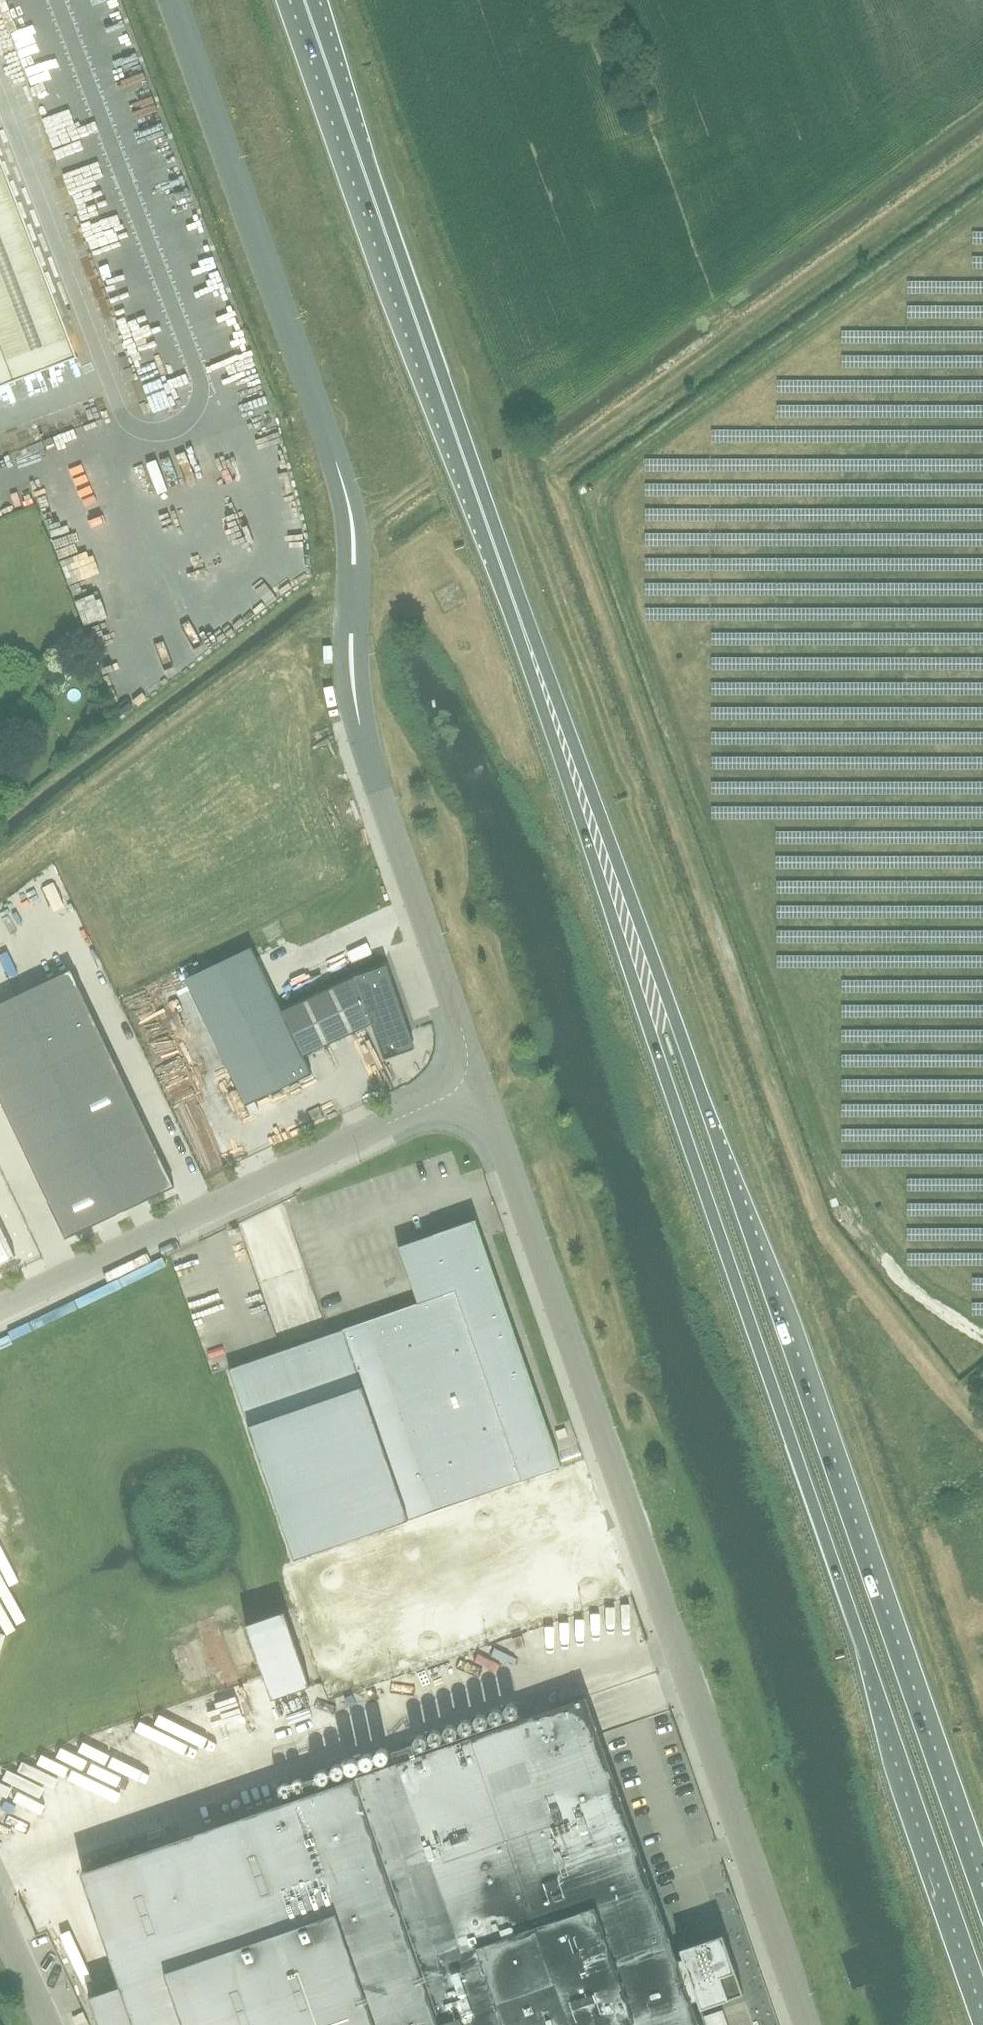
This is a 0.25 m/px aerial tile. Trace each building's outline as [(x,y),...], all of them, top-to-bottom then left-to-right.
[(74,360),(0,163),(0,388),(74,360)] [(215,290),(231,284),(227,274),(211,280),(215,290)] [(253,946),(196,973),(256,1100),(313,1074),(305,1056),(372,1023),(379,1042),(385,1059),(415,1048),(409,1031),(386,965),(356,976),(283,1010),(253,946)] [(0,1003),(0,1097),(67,1237),(175,1186),(72,968),(0,1003)] [(295,1557),(486,1492),(560,1466),(476,1219),(398,1246),(418,1303),(229,1369),(295,1557)] [(16,1257),(0,1224),(0,1264),(16,1257)] [(260,1619),(247,1624),(272,1698),(288,1693),(311,1685),(285,1611),(260,1619)] [(559,1636),(545,1660),(553,1664),(566,1641),(559,1636)] [(82,1871),(122,1986),(89,1997),(99,2024),(699,2024),(690,2000),(697,1997),(701,2008),(744,1993),(727,1944),(723,1933),(708,1938),(680,1948),(684,1959),(677,1961),(585,1696),(471,1736),(355,1776),(82,1871)]
